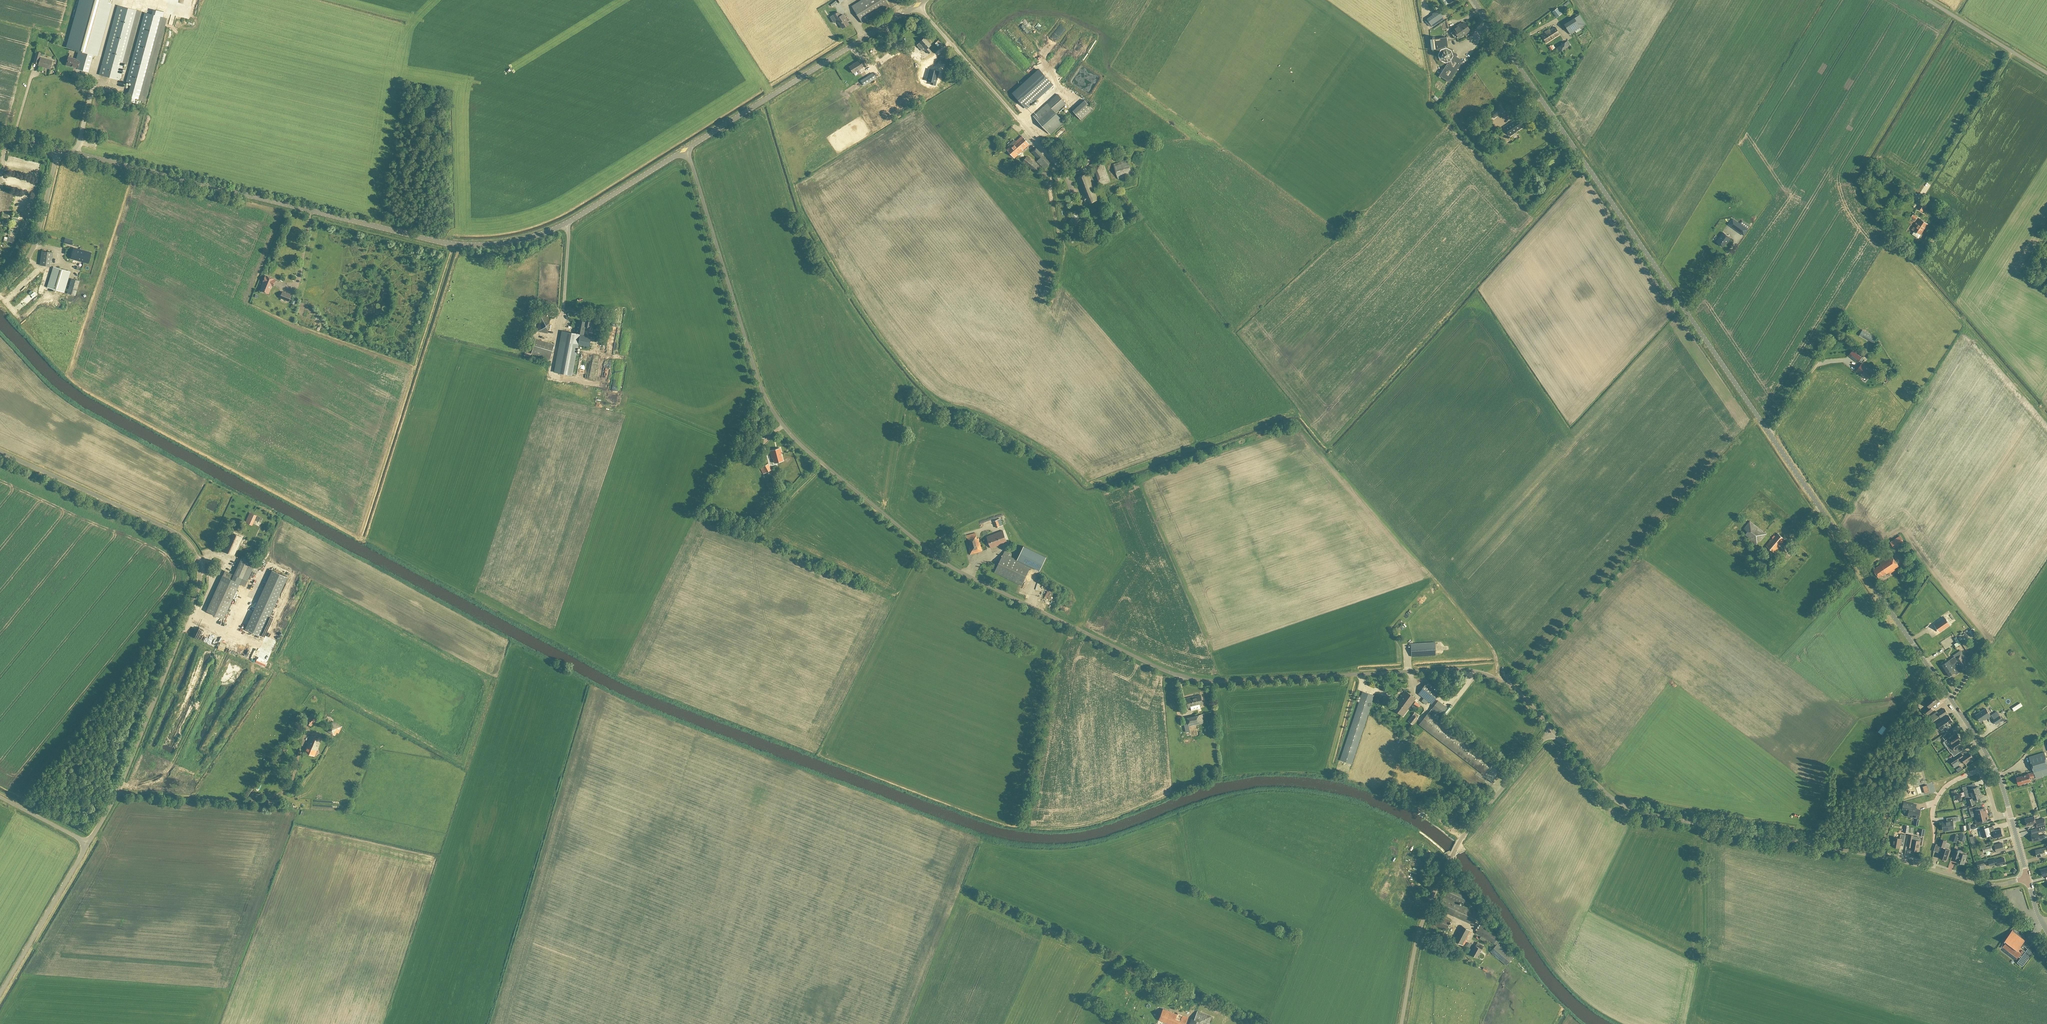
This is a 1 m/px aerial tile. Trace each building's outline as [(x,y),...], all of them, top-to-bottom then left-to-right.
[(76,60),(68,57),(66,65),(74,68),(74,67),(77,68),(77,69),(88,72),(93,55),(97,56),(112,5),(107,4),(108,0),(80,0),(67,48),(80,51),(79,56),(77,55),(76,60)] [(889,7),(885,0),(861,0),(851,6),(862,24),(889,7)] [(140,11),(117,5),(100,74),(119,79),(124,61),(127,62),(140,11)] [(1450,12),(1456,23),(1463,19),(1457,8),(1450,12)] [(1552,12),(1557,17),(1562,14),(1557,8),(1552,12)] [(1438,11),(1426,19),(1432,27),(1444,19),(1442,16),(1445,14),(1441,9),(1438,11)] [(838,12),(830,18),(834,23),(837,21),(842,29),(849,25),(843,15),(840,16),(838,12)] [(167,19),(162,18),(145,13),(126,82),(131,83),(126,101),(139,104),(141,98),(145,100),(167,19)] [(1564,25),(1570,34),(1585,25),(1579,15),(1564,24),(1564,25)] [(1014,32),(1021,26),(1018,23),(1011,29),(1014,32)] [(1470,31),(1465,23),(1462,25),(1461,25),(1461,24),(1459,26),(1458,25),(1453,29),(1454,31),(1451,33),(1455,39),(1458,37),(1462,34),(1463,35),(1470,31)] [(1546,43),(1560,35),(1555,27),(1548,31),(1548,30),(1545,32),(1545,33),(1541,35),(1546,43)] [(1431,50),(1439,49),(1441,49),(1442,54),(1442,58),(1445,60),(1447,64),(1439,76),(1449,83),(1463,61),(1456,57),(1457,56),(1453,53),(1452,50),(1448,48),(1446,38),(1435,39),(1434,37),(1432,38),(1432,40),(1430,40),(1431,50)] [(928,54),(931,52),(928,48),(931,45),(924,38),(919,43),(917,45),(920,49),(922,47),(925,50),(928,54)] [(1561,56),(1572,48),(1567,41),(1555,49),(1561,56)] [(906,55),(897,63),(894,60),(882,70),(885,74),(887,71),(890,74),(909,58),(906,55)] [(1018,58),(1020,65),(1023,64),(1023,62),(1026,61),(1025,56),(1018,58)] [(50,69),(52,61),(40,58),(38,66),(50,69)] [(862,63),(860,65),(858,61),(849,67),(853,73),(862,68),(864,66),(865,68),(868,66),(865,61),(862,63)] [(893,85),(913,69),(908,62),(906,63),(909,67),(890,81),(893,85)] [(934,78),(936,66),(927,64),(925,76),(934,78)] [(897,82),(900,86),(917,73),(914,69),(897,82)] [(1039,70),(1013,94),(1026,109),(1053,85),(1039,70)] [(871,78),(862,83),(864,86),(876,79),(872,74),(870,75),(871,78)] [(1056,113),(1066,104),(1057,94),(1033,116),(1050,135),(1064,122),(1056,113)] [(1086,101),(1074,111),(1082,120),(1094,109),(1086,101)] [(1490,113),(1494,119),(1503,112),(1500,106),(1490,113)] [(1516,132),(1522,128),(1517,119),(1510,123),(1504,128),(1510,136),(1516,132)] [(1495,128),(1485,135),(1495,149),(1503,144),(1498,137),(1500,135),(1498,131),(1497,132),(1497,131),(1495,128)] [(1022,136),(1014,143),(1021,151),(1029,145),(1022,136)] [(1021,151),(1014,143),(1006,150),(1014,159),(1021,153),(1020,152),(1021,151)] [(1036,162),(1044,169),(1051,163),(1036,148),(1031,152),(1038,160),(1036,162)] [(1037,174),(1041,168),(1027,157),(1022,162),(1037,174)] [(1118,179),(1132,174),(1127,160),(1113,165),(1118,179)] [(1100,186),(1110,183),(1102,161),(1088,166),(1092,175),(1095,174),(1100,186)] [(1086,204),(1097,200),(1087,174),(1076,178),(1086,204)] [(2,218),(6,219),(12,195),(0,192),(0,211),(3,212),(2,218)] [(1923,212),(1928,204),(1922,201),(1917,209),(1923,212)] [(1730,223),(1729,225),(1734,228),(1739,232),(1744,235),(1747,230),(1749,227),(1742,222),(1740,225),(1732,219),(1730,223)] [(1916,224),(1912,230),(1915,232),(1912,235),(1918,239),(1928,225),(1920,220),(1917,224),(1916,224)] [(1073,244),(1078,231),(1073,229),(1068,241),(1073,244)] [(1728,242),(1731,239),(1723,233),(1717,242),(1724,247),(1728,242)] [(1928,234),(1923,243),(1927,246),(1930,243),(1933,237),(1928,234)] [(88,264),(91,253),(74,248),(71,259),(88,264)] [(51,267),(53,253),(42,252),(40,265),(51,267)] [(63,293),(70,272),(54,267),(48,288),(63,293)] [(261,286),(262,287),(260,291),(268,294),(271,286),(273,287),(275,280),(265,276),(261,286)] [(75,296),(79,281),(71,279),(67,294),(75,296)] [(280,298),(288,302),(290,296),(282,293),(280,298)] [(547,334),(551,318),(540,316),(537,332),(547,334)] [(560,342),(554,373),(557,373),(572,376),(578,345),(589,347),(591,337),(578,335),(578,334),(583,335),(584,331),(585,327),(584,327),(585,322),(579,321),(578,324),(577,328),(576,328),(574,334),(562,332),(560,342)] [(1862,330),(1860,335),(1874,343),(1876,338),(1877,338),(1862,330)] [(549,360),(554,345),(535,339),(531,355),(549,360)] [(1857,363),(1861,358),(1852,351),(1848,356),(1857,363)] [(1885,357),(1876,361),(1879,368),(1888,364),(1885,357)] [(1862,363),(1856,371),(1859,373),(1860,375),(1864,377),(1867,380),(1873,372),(1862,363)] [(780,448),(770,451),(771,455),(772,454),(772,457),(774,463),(783,461),(781,455),(780,452),(781,452),(780,448)] [(760,469),(763,474),(771,470),(768,464),(760,469)] [(256,516),(250,513),(246,523),(251,525),(256,516)] [(1766,534),(1750,521),(1743,529),(1747,532),(1745,535),(1750,539),(1748,540),(1755,545),(1759,541),(1760,542),(1766,534)] [(995,534),(999,545),(1007,542),(1003,531),(995,534)] [(234,556),(242,537),(231,532),(223,551),(234,556)] [(970,555),(982,551),(978,539),(977,539),(975,533),(965,536),(970,555)] [(991,548),(999,545),(995,534),(987,537),(991,548)] [(1779,546),(1785,540),(1777,534),(1772,540),(1770,539),(1765,545),(1774,553),(1780,546),(1779,546)] [(1024,545),(1017,559),(1040,570),(1047,556),(1026,546),(1024,545)] [(1756,560),(1761,554),(1755,549),(1750,556),(1756,560)] [(1021,586),(1030,567),(1008,556),(1010,553),(1005,551),(994,573),(1021,586)] [(1890,574),(1899,567),(1891,555),(1879,563),(1880,565),(1873,570),(1879,579),(1886,573),(1887,574),(1889,573),(1890,574)] [(232,580),(231,580),(239,584),(245,586),(256,563),(242,556),(234,575),(232,580)] [(272,570),(247,630),(264,636),(288,577),(272,570)] [(1046,594),(1054,599),(1057,594),(1049,589),(1046,594)] [(1932,620),(1927,612),(1915,620),(1921,628),(1932,620)] [(1945,618),(1935,626),(1939,632),(1949,625),(1945,618)] [(1411,657),(1435,655),(1434,642),(1410,644),(1411,657)] [(1948,661),(1941,666),(1946,673),(1953,669),(1951,666),(1963,659),(1964,660),(1967,658),(1963,653),(1956,658),(1955,657),(1954,657),(1951,659),(1952,660),(1951,660),(1949,662),(1948,661)] [(1953,669),(1946,673),(1949,677),(1955,673),(1956,675),(1960,672),(1959,670),(1962,668),(1970,663),(1967,658),(1964,660),(1963,659),(1951,666),(1953,669)] [(1432,704),(1440,692),(1427,682),(1418,694),(1432,704)] [(1399,700),(1409,707),(1416,699),(1405,691),(1399,700)] [(1362,692),(1340,761),(1351,764),(1374,696),(1362,692)] [(1188,709),(1203,705),(1200,695),(1192,697),(1186,698),(1188,709)] [(1931,708),(1939,701),(1934,695),(1925,702),(1928,707),(1924,710),(1927,715),(1933,711),(1931,708)] [(1409,707),(1399,700),(1392,708),(1403,716),(1409,707)] [(1429,713),(1429,712),(1419,725),(1483,774),(1493,762),(1433,715),(1435,713),(1440,717),(1447,708),(1438,701),(1431,710),(1429,713)] [(1947,713),(1944,709),(1938,713),(1937,712),(1933,714),(1936,719),(1940,716),(1940,718),(1947,713)] [(1986,709),(1976,715),(1977,718),(1978,720),(1979,720),(1980,722),(1986,718),(1986,719),(1991,716),(1990,715),(1986,709)] [(1417,718),(1419,716),(1414,713),(1408,722),(1413,725),(1418,719),(1417,718)] [(311,726),(317,719),(311,714),(305,721),(311,726)] [(1189,727),(1204,723),(1202,714),(1186,718),(1189,727)] [(2002,720),(1999,715),(1992,720),(1996,725),(2002,720)] [(1949,724),(1953,722),(1948,716),(1941,721),(1942,721),(1937,724),(1937,723),(1936,724),(1940,728),(1944,725),(1945,727),(1947,730),(1951,727),(1949,724)] [(327,732),(335,736),(337,733),(338,734),(342,726),(333,721),(327,732)] [(1951,745),(1960,739),(1956,733),(1955,734),(1952,730),(1942,737),(1945,741),(1948,739),(1952,744),(1950,745),(1951,745)] [(314,757),(321,740),(311,736),(304,752),(314,757)] [(1960,739),(1951,745),(1954,750),(1951,753),(1953,757),(1959,753),(1957,749),(1963,745),(1959,740),(1960,739)] [(1962,759),(1965,764),(1973,758),(1969,752),(1962,756),(1961,753),(1950,761),(1953,765),(1962,759)] [(2022,784),(2031,781),(2030,778),(2034,777),(2034,776),(2035,779),(2046,775),(2046,762),(2044,753),(2029,757),(2033,773),(2016,778),(2018,785),(2020,785),(2022,785),(2022,784)] [(1504,779),(1499,775),(1504,769),(1494,762),(1484,776),(1498,787),(1504,779)] [(1969,785),(1962,787),(1963,791),(1964,790),(1966,797),(1967,796),(1968,796),(1971,795),(1980,792),(1978,787),(1976,787),(1970,789),(1969,785)] [(1916,788),(1918,795),(1925,794),(1923,786),(1916,788)] [(1968,799),(1967,800),(1968,803),(1969,806),(1975,804),(1974,800),(1982,797),(1980,792),(1971,795),(1968,796),(1967,796),(1968,799)] [(1904,803),(1902,810),(1909,811),(1908,816),(1918,818),(1920,810),(1915,810),(1916,805),(1911,804),(1904,803)] [(1976,816),(1987,813),(1986,809),(1985,809),(1985,808),(1976,810),(1975,807),(1969,809),(1970,815),(1975,813),(1976,816)] [(1988,818),(1987,813),(1976,816),(1977,820),(1975,821),(1976,825),(1982,824),(1982,821),(1988,819),(1987,818),(1988,818)] [(1953,829),(1952,822),(1959,821),(1958,817),(1946,818),(1947,822),(1942,823),(1943,831),(1953,829)] [(2026,826),(2036,824),(2036,827),(2045,825),(2044,819),(2035,821),(2034,817),(2025,819),(2026,826)] [(2001,829),(1993,831),(1993,832),(1990,833),(1989,828),(1980,830),(1982,838),(1991,835),(1994,834),(1995,838),(2002,836),(2001,829)] [(2039,837),(2038,833),(2031,835),(2033,842),(2040,840),(2040,841),(2046,839),(2046,838),(2046,835),(2039,837)] [(1904,842),(1905,835),(1900,835),(1899,839),(1893,837),(1892,847),(1899,848),(1900,841),(1904,842)] [(1918,852),(1919,846),(1921,846),(1923,838),(1913,836),(1909,835),(1908,842),(1912,842),(1910,850),(1918,852)] [(1972,847),(1977,846),(1975,836),(1969,837),(1972,847)] [(1950,851),(1944,849),(1946,841),(1940,839),(1938,846),(1942,847),(1939,858),(1946,860),(1948,855),(1949,855),(1950,851)] [(1996,852),(2004,850),(2002,843),(1986,848),(1985,846),(1982,847),(1984,852),(1992,850),(1993,853),(1996,852)] [(2046,855),(2045,851),(2046,851),(2046,850),(2046,848),(2044,849),(2044,848),(2036,851),(2037,857),(2046,855)] [(1964,864),(1967,855),(1960,853),(1961,851),(1956,849),(1953,856),(1956,857),(1957,858),(1956,862),(1964,864)] [(2005,864),(2004,858),(1996,860),(1996,859),(1988,861),(1989,866),(1997,865),(1997,866),(2005,864)] [(1443,898),(1438,909),(1473,926),(1478,914),(1462,906),(1457,904),(1463,892),(1449,885),(1443,898)] [(1481,916),(1487,912),(1479,899),(1473,904),(1481,916)] [(1446,931),(1450,921),(1438,916),(1434,925),(1446,931)] [(1497,944),(1498,944),(1499,942),(1496,940),(1498,935),(1480,925),(1475,934),(1493,944),(1495,946),(1490,952),(1506,966),(1513,958),(1497,944)] [(1470,931),(1461,926),(1453,941),(1463,946),(1466,941),(1465,941),(1470,931)] [(2013,930),(2002,943),(2003,944),(2003,943),(2004,944),(2001,948),(2003,947),(2017,958),(2016,959),(2018,957),(2020,959),(2019,960),(2017,962),(2022,966),(2024,964),(2035,950),(2035,949),(2035,948),(2034,947),(2033,946),(2031,948),(2029,947),(2023,942),(2025,940),(2025,939),(2024,941),(2012,931),(2013,930)] [(1482,950),(1484,946),(1477,943),(1475,946),(1470,955),(1477,958),(1481,950),(1482,950)] [(1188,1018),(1177,1014),(1177,1015),(1163,1009),(1159,1020),(1168,1023),(1186,1023),(1188,1018)] [(1192,1023),(1209,1023),(1212,1017),(1197,1011),(1194,1020),(1192,1023)]
